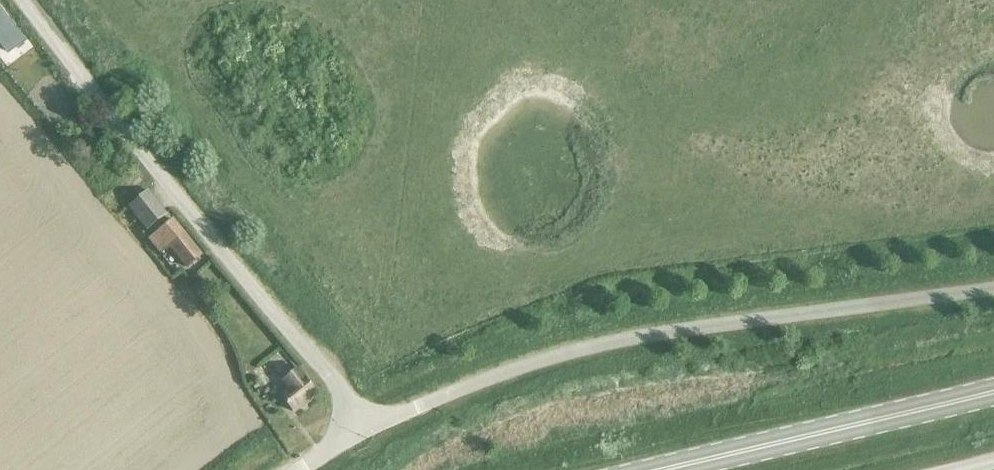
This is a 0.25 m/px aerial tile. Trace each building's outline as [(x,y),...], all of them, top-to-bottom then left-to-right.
[(146,192),(128,207),(148,230),(166,215),(146,192)] [(200,255),(184,235),(170,248),(186,267),(200,255)] [(272,367),(263,375),(292,411),(315,392),(296,369),(283,380),(272,367)]
